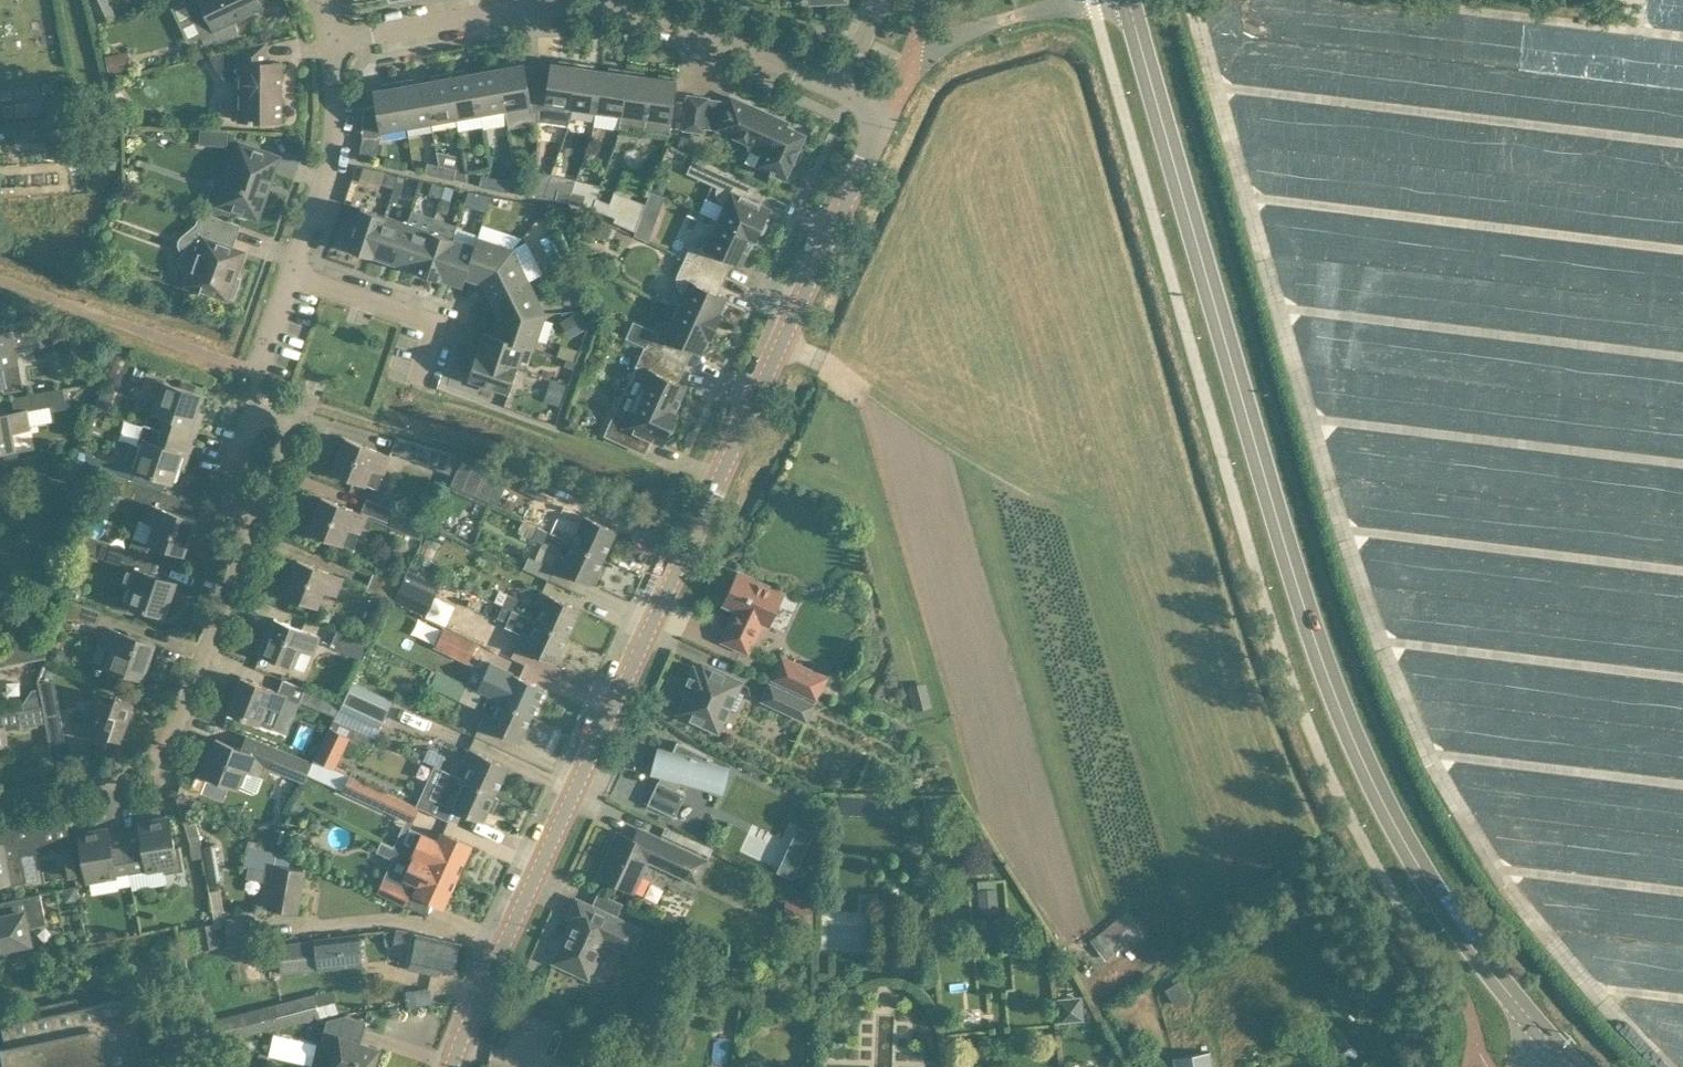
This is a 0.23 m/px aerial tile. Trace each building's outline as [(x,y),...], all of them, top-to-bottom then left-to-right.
[(114,14),(108,0),(92,0),(100,20),(114,14)] [(205,42),(237,34),(234,20),(263,6),(260,0),(185,0),(205,42)] [(280,120),(281,85),(281,61),(266,61),(266,41),(210,54),(211,57),(212,61),(214,64),(215,67),(217,69),(219,72),(222,74),(224,76),(227,78),(230,80),(233,81),(236,83),(240,83),(239,96),(238,96),(236,97),(234,97),(233,98),(231,100),(230,101),(230,103),(229,105),(229,107),(230,108),(230,110),(231,112),(233,113),(234,114),(236,115),(237,116),(239,116),(239,119),(280,120)] [(110,72),(132,68),(128,50),(106,54),(110,72)] [(547,87),(538,87),(538,110),(538,120),(568,124),(571,107),(577,61),(559,59),(559,63),(551,62),(550,65),(547,87)] [(515,60),(497,63),(506,108),(531,104),(532,110),(538,110),(538,87),(528,88),(525,66),(524,62),(516,64),(515,60)] [(577,61),(571,107),(595,110),(601,72),(601,69),(594,68),(595,64),(577,61)] [(481,70),(473,72),(474,75),(481,113),(506,108),(497,63),(480,66),(481,70)] [(601,72),(595,110),(620,114),(627,68),(609,65),(609,70),(601,69),(601,72)] [(466,68),(448,72),(456,117),(481,113),(474,75),(473,72),(466,73),(466,68)] [(621,114),(619,127),(644,131),(651,79),(652,75),(644,74),(645,70),(627,68),(620,114),(621,114)] [(431,79),(424,80),(424,83),(431,121),(456,117),(448,72),(430,75),(431,79)] [(651,79),(644,131),(669,134),(675,97),(678,75),(659,72),(659,76),(652,75),(651,79)] [(122,77),(109,78),(111,92),(119,91),(123,85),(122,77)] [(416,77),(398,80),(406,126),(431,121),(424,83),(424,80),(417,82),(416,77)] [(381,137),(381,130),(406,126),(398,80),(381,83),(381,88),(374,89),(376,102),(363,105),(362,136),(376,136),(381,137)] [(704,131),(705,119),(708,97),(688,95),(684,128),(704,131)] [(794,162),(796,160),(798,159),(799,157),(800,155),(801,152),(801,150),(801,148),(798,147),(804,134),(775,121),(777,117),(731,96),(718,125),(750,139),(749,143),(750,148),(767,155),(762,167),(770,171),(769,173),(774,175),(775,173),(784,177),(792,161),(794,162)] [(509,127),(538,120),(538,110),(532,110),(531,104),(506,108),(508,123),(509,127)] [(508,123),(506,108),(481,113),(483,126),(484,128),(508,123)] [(620,114),(595,110),(594,123),(619,127),(621,114),(620,114)] [(481,113),(456,117),(458,130),(483,126),(481,113)] [(215,130),(214,145),(227,146),(228,131),(215,130)] [(684,133),(678,145),(687,149),(692,137),(684,133)] [(257,215),(277,157),(240,144),(220,202),(240,210),(239,213),(248,216),(252,214),(257,215)] [(694,155),(687,172),(718,186),(718,188),(717,191),(717,193),(718,195),(718,197),(719,199),(721,201),(722,203),(724,204),(726,205),(719,220),(757,237),(759,233),(763,231),(766,224),(765,220),(767,214),(770,209),(764,207),(758,203),(765,187),(745,178),(726,170),(694,155)] [(439,176),(441,165),(427,162),(425,173),(439,176)] [(454,179),(456,168),(441,165),(439,176),(454,179)] [(386,172),(364,166),(359,180),(381,187),(382,183),(386,172)] [(535,176),(534,195),(543,197),(552,173),(535,171),(535,176)] [(386,172),(382,183),(394,187),(396,181),(398,176),(386,172)] [(552,173),(543,197),(555,199),(569,202),(571,191),(576,179),(552,173)] [(493,188),(496,177),(482,174),(479,185),(493,188)] [(507,191),(509,180),(496,177),(493,188),(507,191)] [(655,177),(650,190),(662,195),(668,182),(655,177)] [(576,179),(571,191),(585,194),(583,205),(592,207),(596,197),(601,184),(576,179)] [(434,182),(430,193),(441,197),(445,186),(434,182)] [(441,197),(452,200),(455,189),(445,186),(441,197)] [(583,205),(585,194),(571,191),(569,202),(583,205)] [(596,197),(592,207),(615,216),(624,195),(614,191),(610,202),(607,201),(596,197)] [(645,205),(642,213),(657,219),(665,196),(650,191),(645,205)] [(492,195),(477,192),(472,206),(487,211),(492,195)] [(614,221),(624,225),(627,215),(639,220),(642,213),(645,205),(624,195),(615,216),(614,221)] [(441,197),(437,210),(447,213),(452,200),(441,197)] [(371,255),(385,214),(361,206),(357,221),(351,219),(347,232),(352,233),(347,247),(371,255)] [(407,222),(394,261),(416,269),(417,269),(434,217),(412,209),(407,222)] [(181,240),(180,242),(180,243),(181,245),(181,246),(182,248),(195,262),(187,283),(227,298),(229,294),(233,295),(239,278),(235,277),(242,257),(244,251),(231,246),(239,223),(218,216),(203,210),(198,224),(186,234),(184,235),(183,236),(182,237),(181,239),(181,240)] [(639,220),(636,229),(651,234),(657,219),(642,213),(639,220)] [(407,222),(385,214),(371,255),(372,256),(373,254),(394,261),(407,222)] [(627,215),(624,225),(636,230),(636,229),(639,220),(627,215)] [(416,269),(416,270),(439,278),(440,278),(441,277),(439,277),(453,237),(456,228),(457,225),(434,217),(417,269),(416,269)] [(596,217),(591,228),(607,236),(612,225),(596,217)] [(693,241),(686,258),(725,276),(732,260),(734,261),(740,264),(742,258),(747,248),(751,247),(755,237),(757,238),(757,237),(719,220),(712,235),(710,234),(708,233),(706,233),(704,234),(701,234),(699,235),(697,236),(696,238),(694,240),(693,241)] [(478,236),(513,247),(522,237),(482,224),(478,236)] [(456,228),(453,237),(475,245),(478,236),(456,228)] [(651,234),(636,229),(636,230),(634,235),(649,241),(651,234)] [(541,239),(548,253),(558,249),(551,235),(541,239)] [(466,276),(483,282),(513,247),(478,236),(475,245),(462,284),(463,285),(466,276)] [(441,277),(462,284),(475,245),(453,237),(439,277),(441,277)] [(513,247),(529,280),(543,273),(527,241),(513,247)] [(483,282),(491,298),(529,280),(513,247),(483,282)] [(558,249),(548,253),(554,267),(564,263),(558,249)] [(677,279),(677,281),(677,283),(678,286),(679,288),(680,289),(682,291),(683,292),(685,293),(679,308),(712,324),(717,326),(719,321),(722,315),(720,314),(725,305),(723,301),(725,296),(717,292),(725,276),(686,258),(678,275),(677,277),(677,279)] [(565,265),(554,270),(561,286),(572,281),(565,265)] [(491,298),(500,315),(545,312),(529,280),(491,298)] [(629,325),(626,333),(626,338),(645,347),(684,364),(692,348),(700,352),(702,347),(706,346),(710,336),(711,337),(714,331),(710,328),(712,324),(679,308),(672,323),(670,322),(668,322),(665,322),(663,322),(661,323),(659,324),(657,325),(655,326),(654,328),(653,330),(652,331),(633,322),(629,325)] [(578,330),(588,325),(580,311),(570,317),(578,330)] [(494,333),(534,346),(545,312),(500,315),(500,316),(494,333)] [(3,385),(3,386),(4,392),(22,389),(17,363),(15,346),(45,341),(43,328),(26,322),(25,322),(19,323),(20,330),(5,332),(0,333),(0,385),(3,385)] [(477,352),(476,353),(478,354),(517,367),(518,366),(525,343),(494,333),(486,330),(478,353),(477,352)] [(552,367),(571,373),(579,348),(559,342),(552,367)] [(118,351),(116,357),(127,362),(131,352),(120,347),(119,347),(118,351)] [(638,363),(625,391),(638,397),(676,414),(675,413),(679,404),(678,400),(682,390),(685,384),(680,382),(677,380),(684,364),(645,347),(638,363)] [(476,353),(469,377),(483,381),(481,386),(494,391),(495,386),(510,390),(517,367),(478,354),(476,353)] [(569,383),(571,377),(554,372),(552,378),(569,383)] [(551,379),(544,399),(558,404),(565,384),(551,379)] [(149,405),(143,422),(187,437),(191,424),(197,426),(196,427),(197,428),(203,413),(196,411),(202,394),(180,386),(165,381),(155,408),(149,405)] [(1,450),(15,447),(12,430),(30,427),(26,409),(34,408),(67,402),(64,387),(32,393),(12,397),(14,411),(0,414),(0,450),(1,450)] [(612,419),(605,434),(644,452),(651,437),(658,440),(663,442),(666,437),(668,432),(672,430),(676,423),(674,419),(676,414),(638,397),(631,412),(629,411),(627,411),(625,411),(623,411),(621,412),(618,413),(617,414),(615,415),(613,417),(612,419)] [(567,415),(563,426),(574,430),(576,423),(574,417),(567,415)] [(144,442),(134,469),(165,479),(172,481),(177,465),(184,467),(189,452),(188,451),(187,453),(182,451),(187,437),(143,422),(137,439),(144,442)] [(451,474),(460,455),(397,436),(391,450),(402,454),(451,474)] [(377,488),(390,455),(345,437),(332,470),(377,488)] [(131,480),(134,469),(81,449),(77,460),(109,472),(131,480)] [(35,457),(23,459),(22,457),(0,461),(0,478),(26,474),(26,472),(37,470),(35,457)] [(451,484),(498,504),(508,480),(461,459),(451,484)] [(134,469),(131,480),(162,490),(165,479),(134,469)] [(109,472),(104,488),(131,497),(150,503),(145,521),(154,524),(148,542),(150,543),(184,555),(192,531),(195,523),(197,518),(178,512),(157,505),(162,491),(162,490),(131,480),(109,472)] [(537,478),(530,494),(531,494),(559,507),(566,491),(537,478)] [(361,512),(321,496),(309,529),(340,542),(340,543),(353,548),(362,526),(370,530),(373,520),(420,539),(421,537),(428,522),(366,497),(361,512)] [(552,533),(573,543),(604,557),(606,553),(608,554),(614,541),(611,540),(616,529),(596,520),(587,516),(588,514),(579,510),(578,512),(575,510),(565,506),(552,533)] [(133,537),(148,542),(154,524),(145,521),(139,518),(133,537)] [(528,521),(522,534),(543,543),(549,531),(528,521)] [(88,535),(83,550),(125,564),(129,566),(124,583),(132,585),(127,602),(129,603),(164,615),(164,614),(165,610),(169,612),(174,598),(170,597),(172,591),(175,583),(175,581),(162,577),(151,573),(154,563),(136,557),(137,553),(137,552),(129,549),(124,547),(88,535)] [(133,537),(129,549),(137,552),(142,553),(143,549),(145,550),(148,542),(133,537)] [(559,554),(553,566),(571,575),(591,584),(604,557),(573,543),(566,557),(559,554)] [(336,594),(342,577),(297,559),(284,592),(317,605),(323,589),(336,594)] [(404,578),(394,599),(426,614),(435,593),(443,577),(411,562),(404,578)] [(769,624),(783,592),(739,571),(724,604),(736,609),(722,640),(748,652),(762,621),(769,624)] [(391,599),(399,583),(373,572),(366,589),(391,599)] [(26,598),(23,581),(0,586),(0,603),(26,598)] [(539,597),(536,603),(543,606),(536,621),(568,635),(580,608),(560,599),(542,590),(539,597)] [(508,592),(502,605),(513,610),(519,597),(515,595),(508,592)] [(508,622),(511,616),(513,610),(502,605),(497,617),(507,622),(508,622)] [(507,622),(505,624),(522,632),(517,644),(535,654),(555,663),(568,635),(536,621),(513,610),(511,616),(508,622),(507,622)] [(312,652),(319,636),(295,625),(274,617),(260,652),(293,665),(300,647),(312,652)] [(142,677),(154,643),(133,635),(108,626),(102,644),(114,649),(108,666),(121,670),(142,677)] [(438,637),(434,645),(471,662),(480,644),(443,627),(438,637)] [(337,629),(331,644),(356,655),(363,658),(370,642),(363,639),(337,629)] [(5,648),(3,649),(5,665),(9,664),(45,658),(46,656),(51,640),(33,643),(5,648)] [(52,649),(50,655),(52,660),(58,662),(64,660),(66,654),(63,648),(57,646),(52,649)] [(816,699),(827,676),(782,656),(772,678),(816,699)] [(491,662),(478,689),(483,692),(500,699),(500,700),(531,714),(544,687),(524,678),(506,669),(491,662)] [(740,681),(702,663),(699,669),(695,667),(688,680),(693,682),(680,712),(718,729),(729,706),(733,707),(737,705),(739,703),(740,700),(741,696),(740,692),(736,690),(740,681)] [(437,671),(431,685),(445,691),(451,678),(437,671)] [(231,690),(224,706),(228,708),(227,710),(248,718),(273,728),(286,695),(299,701),(337,715),(340,708),(343,702),(335,699),(304,687),(284,679),(279,691),(261,684),(241,676),(235,692),(231,690)] [(343,702),(340,708),(380,726),(392,699),(352,681),(343,702)] [(807,720),(814,704),(770,683),(762,699),(807,720)] [(519,742),(531,714),(500,700),(500,699),(483,692),(476,707),(486,712),(480,724),(499,732),(519,742)] [(929,692),(911,696),(915,710),(932,706),(929,692)] [(121,740),(134,703),(115,696),(112,703),(100,699),(95,715),(88,736),(107,742),(109,736),(121,740)] [(58,701),(43,703),(45,714),(60,712),(58,701)] [(20,725),(45,721),(44,714),(42,704),(23,707),(17,709),(20,725)] [(394,719),(422,726),(426,715),(397,707),(394,719)] [(49,743),(65,740),(60,712),(45,714),(44,714),(45,721),(49,743)] [(315,758),(335,768),(350,736),(330,726),(315,758)] [(241,747),(236,746),(216,737),(202,772),(222,781),(237,787),(252,792),(258,790),(264,776),(263,772),(262,770),(260,769),(262,764),(304,781),(312,761),(246,735),(241,747)] [(713,758),(689,746),(677,741),(676,742),(673,750),(658,746),(651,771),(668,776),(665,783),(658,780),(648,802),(645,800),(645,802),(657,807),(678,817),(678,816),(675,814),(685,793),(677,789),(681,780),(723,791),(730,765),(712,760),(713,758)] [(469,748),(464,761),(471,764),(464,778),(464,779),(495,793),(508,766),(488,756),(469,748)] [(492,812),(499,797),(494,795),(495,793),(464,779),(464,778),(443,768),(442,769),(444,770),(432,796),(445,802),(444,803),(463,811),(483,820),(488,810),(492,812)] [(412,820),(418,806),(349,775),(342,790),(412,820)] [(166,817),(165,815),(152,817),(152,820),(139,822),(140,829),(123,832),(129,870),(147,867),(147,870),(164,867),(165,873),(183,869),(183,871),(185,871),(180,845),(179,845),(179,847),(175,847),(169,817),(166,817)] [(6,881),(7,884),(25,881),(21,860),(20,854),(70,844),(65,817),(0,829),(0,882),(6,881)] [(286,847),(293,833),(283,827),(276,842),(286,847)] [(109,834),(108,828),(79,833),(87,881),(116,876),(116,873),(129,870),(123,832),(109,834)] [(423,833),(413,856),(457,876),(472,844),(452,835),(443,831),(439,840),(423,833)] [(612,843),(597,876),(613,883),(625,889),(632,873),(640,877),(648,861),(697,883),(708,857),(664,836),(658,849),(633,838),(619,831),(613,844),(612,843)] [(214,843),(205,845),(211,882),(220,880),(214,843)] [(298,907),(304,870),(289,868),(291,855),(246,847),(243,866),(274,871),(269,902),(298,907)] [(790,854),(781,873),(792,878),(801,859),(790,854)] [(413,856),(403,878),(419,885),(416,893),(433,901),(443,906),(457,876),(413,856)] [(383,877),(377,890),(406,904),(412,891),(383,877)] [(978,889),(977,889),(979,913),(998,912),(997,888),(995,888),(995,879),(977,880),(978,889)] [(882,886),(882,894),(887,898),(894,898),(899,894),(899,886),(895,881),(887,881),(882,886)] [(77,885),(64,888),(65,894),(73,899),(80,898),(77,885)] [(30,942),(27,926),(46,922),(40,893),(21,897),(2,901),(5,915),(0,916),(0,948),(30,942)] [(812,897),(794,897),(795,928),(812,928),(812,897)] [(642,928),(600,909),(577,898),(569,916),(576,919),(572,927),(570,926),(554,961),(590,977),(606,942),(631,954),(642,928)] [(1108,958),(1142,930),(1127,911),(1092,939),(1108,958)] [(227,919),(227,939),(255,940),(255,920),(227,919)] [(214,925),(199,927),(203,949),(217,946),(214,925)] [(397,929),(385,930),(387,944),(393,946),(412,950),(409,967),(439,974),(440,968),(453,971),(460,942),(417,932),(416,933),(397,929)] [(281,972),(363,962),(362,933),(278,942),(281,972)] [(818,951),(818,970),(829,971),(830,952),(818,951)] [(315,994),(301,998),(306,1019),(320,1015),(315,994)] [(1,1045),(5,1066),(145,1066),(131,997),(79,1007),(77,997),(54,1001),(56,1012),(38,1015),(2,1023),(2,1024),(2,1025),(6,1045),(3,1046),(3,1045),(1,1045)] [(1060,1019),(1080,1017),(1078,998),(1058,1000),(1060,1019)] [(213,1019),(199,1023),(205,1043),(264,1029),(259,1013),(215,1024),(213,1019)] [(367,1021),(347,1015),(328,1019),(319,1047),(335,1051),(330,1066),(373,1066),(380,1047),(354,1039),(358,1026),(365,1028),(367,1021)] [(231,1038),(230,1054),(247,1055),(248,1038),(231,1038)] [(1209,1051),(1175,1057),(1176,1066),(1212,1066),(1209,1051)]
